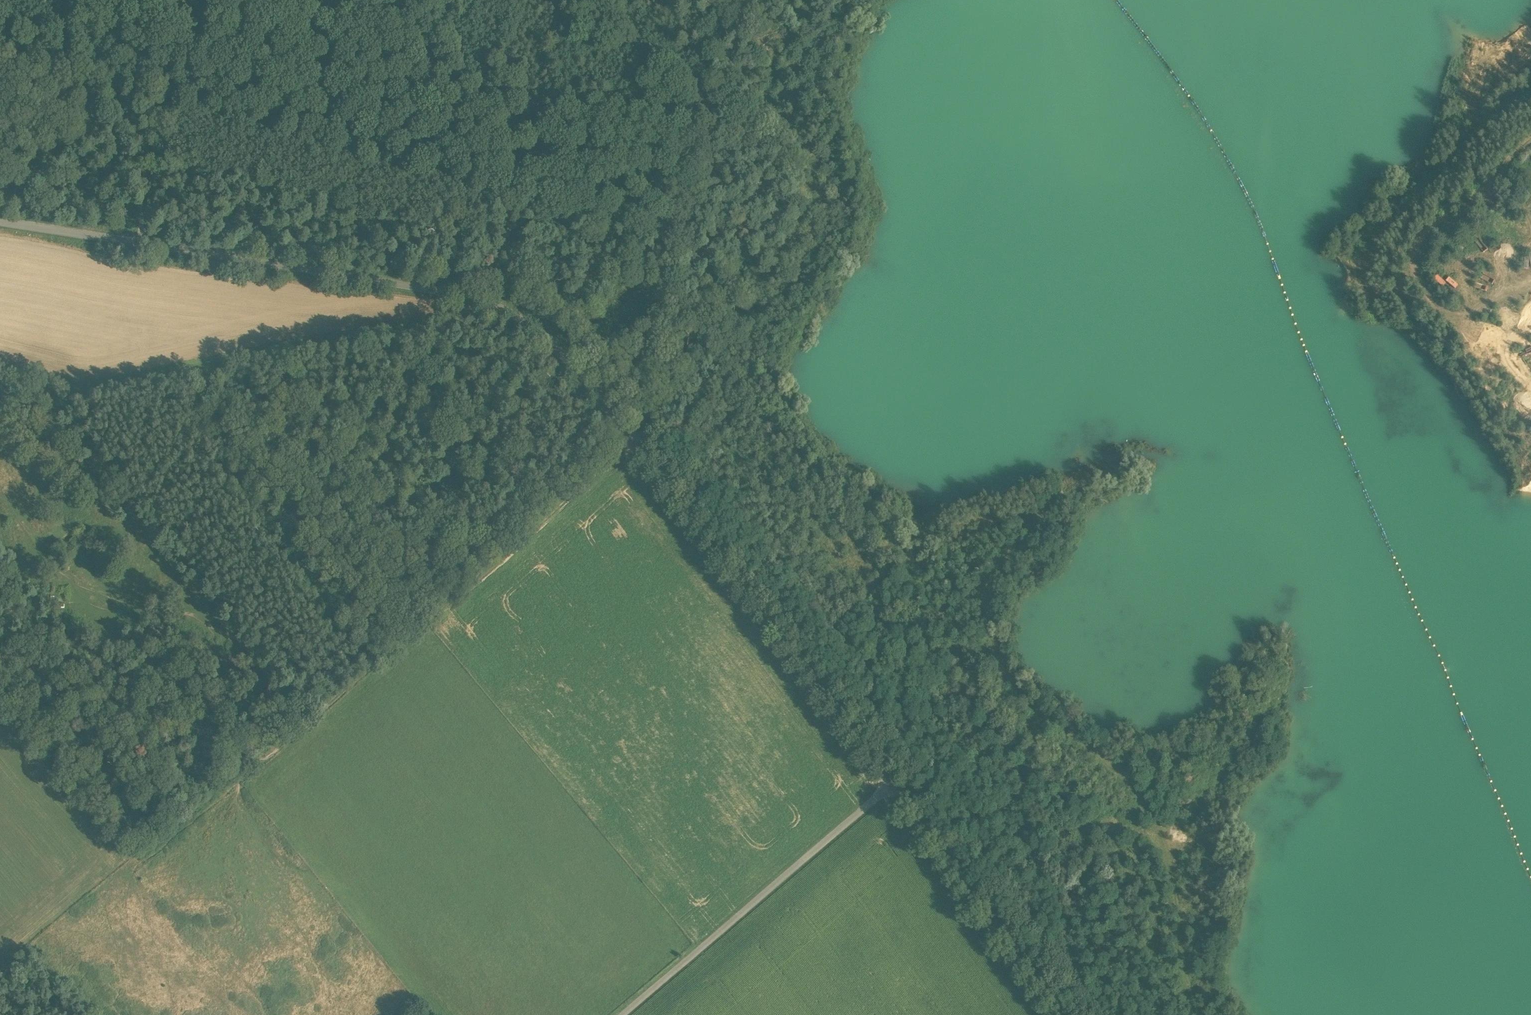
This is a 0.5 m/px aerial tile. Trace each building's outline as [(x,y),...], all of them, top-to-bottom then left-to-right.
[(1494,281),(1496,275),(1483,270),(1481,277),(1494,281)] [(69,537),(73,546),(90,539),(85,530),(69,537)]
